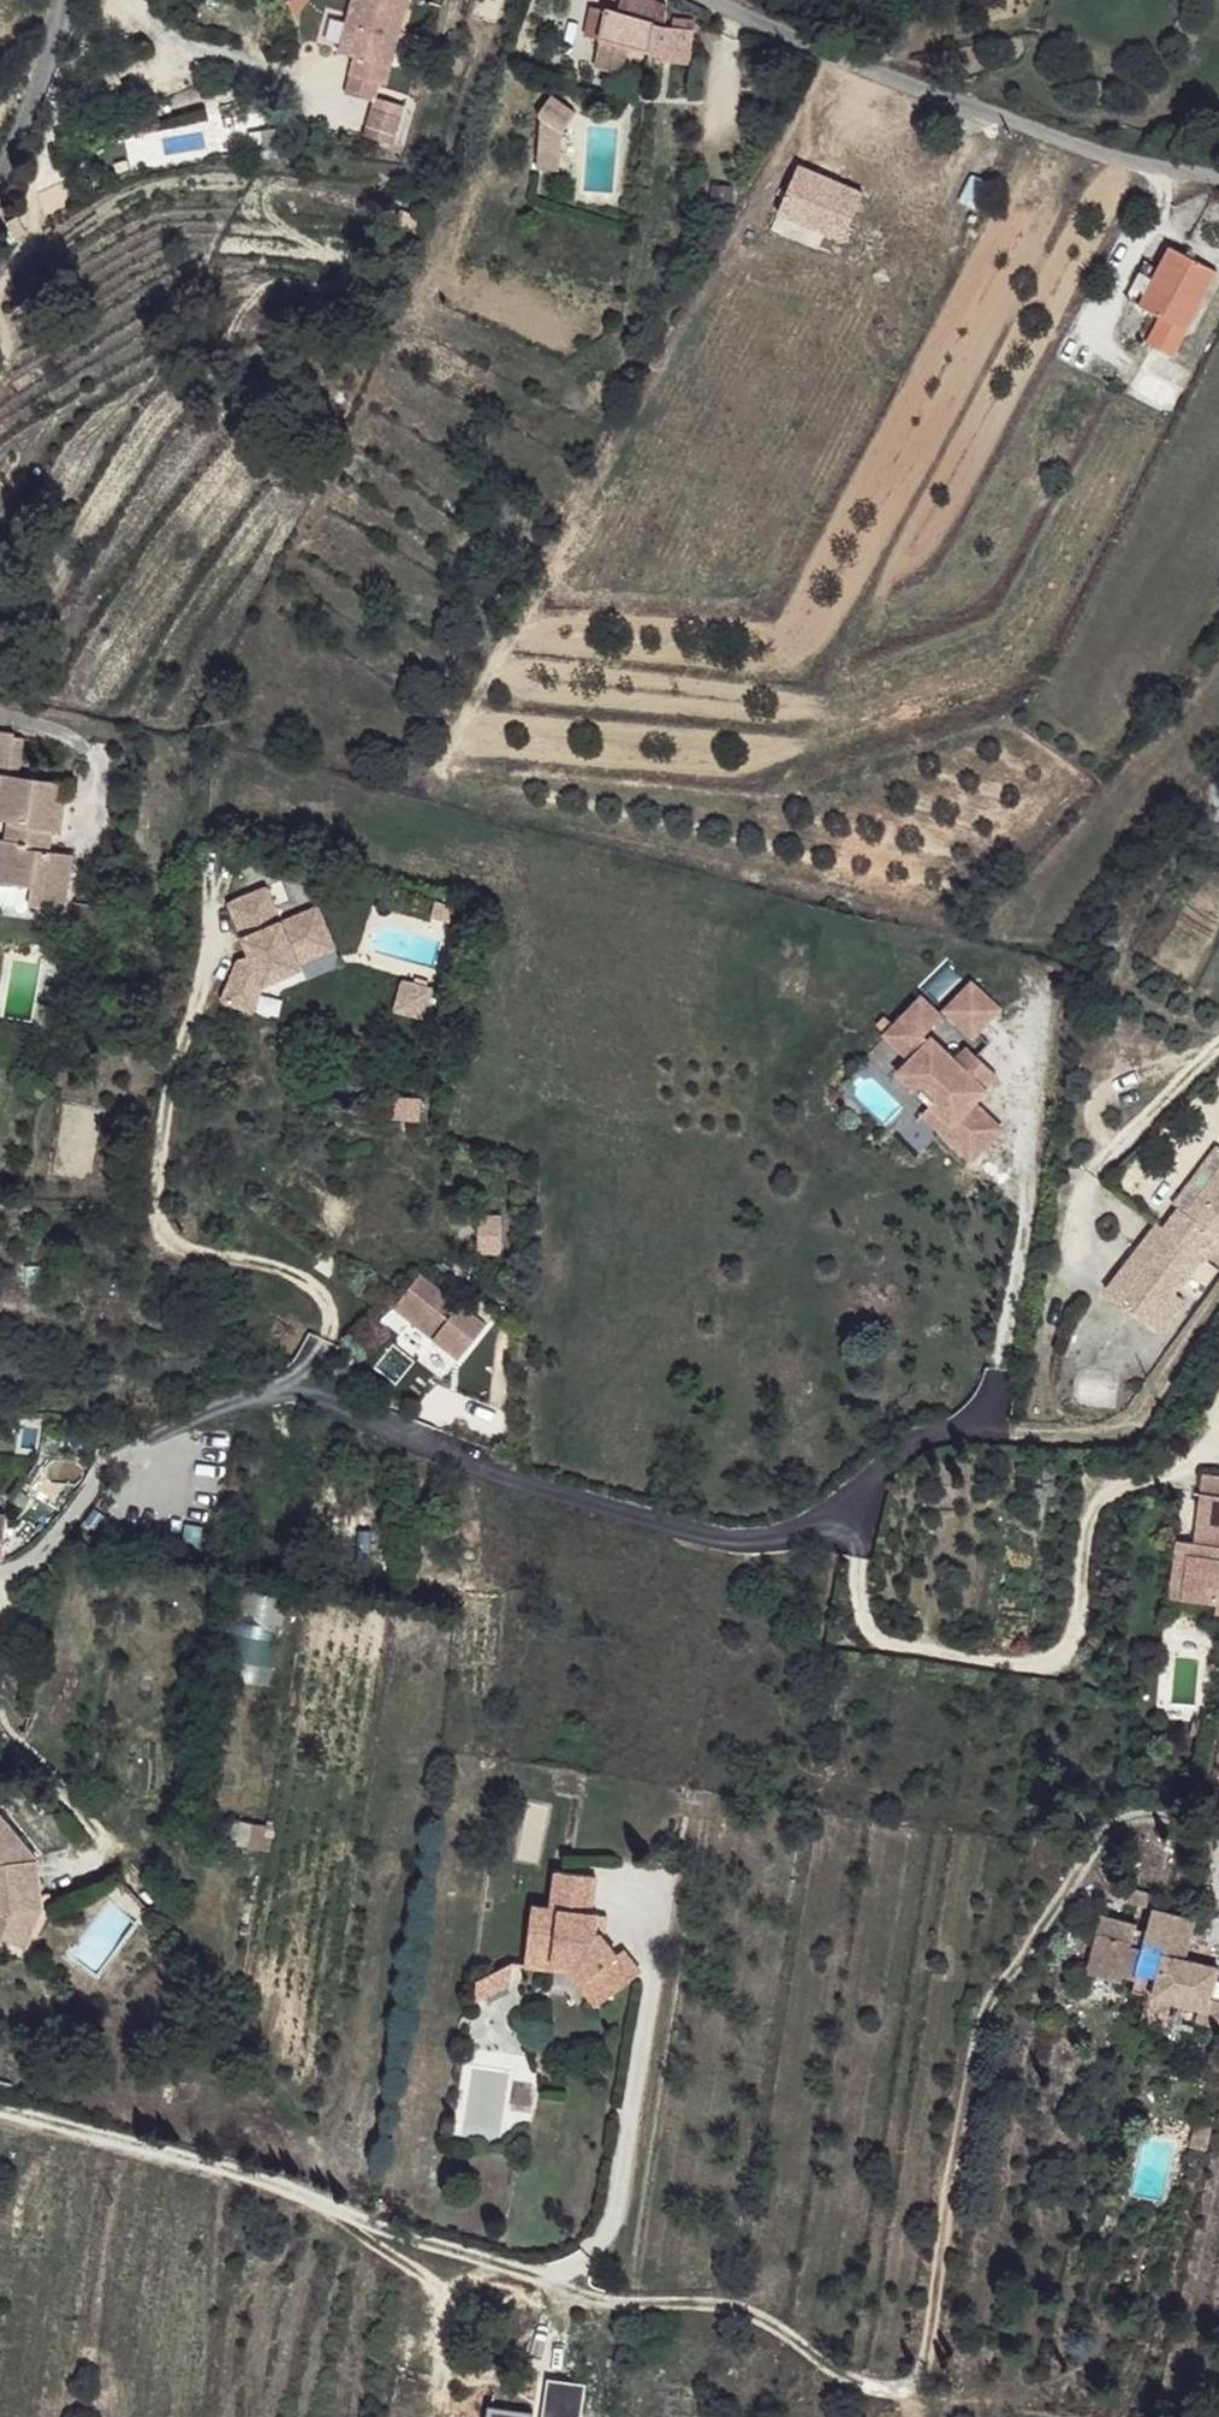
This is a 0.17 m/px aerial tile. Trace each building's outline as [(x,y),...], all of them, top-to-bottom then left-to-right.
[(331,41),(347,45),(342,64),(377,73),(396,0),(342,0),(331,41)] [(625,0),(621,18),(653,25),(656,7),(625,0)] [(606,13),(593,10),(587,38),(600,41),(606,13)] [(621,18),(606,13),(600,41),(627,50),(650,57),(661,59),(663,42),(651,41),(653,25),(621,18)] [(663,28),(653,25),(651,41),(663,42),(661,59),(661,68),(694,69),(695,24),(675,24),(676,31),(663,28)] [(627,50),(600,41),(595,67),(623,75),(627,50)] [(392,102),(365,98),(362,115),(389,120),(392,102)] [(565,118),(542,102),(530,125),(536,127),(531,180),(553,180),(554,137),(565,118)] [(772,231),(818,246),(822,233),(847,241),(866,183),(795,160),(772,231)] [(1217,261),(1168,236),(1137,295),(1186,321),(1217,261)] [(0,768),(0,814),(12,816),(19,819),(16,837),(6,835),(1,834),(0,838),(0,879),(29,886),(25,903),(60,910),(72,856),(53,850),(42,849),(46,826),(56,829),(62,830),(71,784),(0,768)] [(19,819),(12,816),(6,835),(16,837),(19,819)] [(56,829),(46,826),(42,849),(53,850),(56,829)] [(253,890),(216,908),(233,942),(245,938),(252,955),(240,960),(226,966),(213,1005),(245,1017),(254,988),(291,972),(289,968),(325,950),(306,909),(270,925),(253,890)] [(245,938),(233,942),(240,960),(252,955),(245,938)] [(429,1016),(432,981),(398,978),(394,1014),(429,1016)] [(991,1004),(964,979),(938,1007),(965,1032),(991,1004)] [(933,1014),(914,996),(882,1031),(907,1057),(897,1070),(915,1086),(911,1091),(924,1102),(928,1098),(947,1117),(938,1128),(968,1155),(996,1125),(966,1097),(988,1072),(968,1052),(954,1066),(918,1032),(933,1014)] [(413,1104),(388,1104),(388,1121),(413,1121),(413,1104)] [(1200,1171),(1205,1175),(1213,1180),(1218,1172),(1218,1144),(1200,1171)] [(1191,1194),(1218,1215),(1218,1172),(1213,1180),(1205,1175),(1191,1194)] [(1185,1190),(1157,1227),(1172,1238),(1148,1269),(1188,1297),(1211,1266),(1202,1259),(1218,1235),(1218,1215),(1191,1194),(1185,1190)] [(477,1212),(478,1253),(501,1252),(500,1211),(477,1212)] [(1172,1238),(1157,1227),(1134,1258),(1148,1269),(1172,1238)] [(422,1275),(394,1308),(460,1359),(487,1324),(460,1305),(422,1275)] [(471,1291),(460,1305),(489,1321),(497,1312),(471,1291)] [(489,1321),(460,1305),(487,1324),(489,1321)] [(1201,1477),(1198,1495),(1194,1526),(1190,1558),(1185,1557),(1180,1605),(1213,1610),(1214,1597),(1218,1597),(1218,1479),(1201,1477)] [(1194,1526),(1177,1524),(1166,1604),(1180,1605),(1185,1557),(1190,1558),(1194,1526)] [(274,1663),(278,1593),(249,1591),(245,1645),(249,1645),(248,1662),(274,1663)] [(48,1921),(57,1896),(46,1897),(43,1884),(54,1882),(46,1849),(0,1800),(0,1872),(9,1902),(0,1910),(0,1920),(27,1928),(31,1915),(48,1921)] [(9,1902),(0,1872),(0,1910),(9,1902)] [(525,1968),(546,1971),(548,1961),(560,1963),(565,1927),(570,1876),(558,1874),(552,1910),(533,1908),(525,1968)] [(569,1964),(574,1975),(591,2005),(636,1980),(623,1956),(617,1958),(606,1938),(600,1938),(602,1917),(595,1916),(600,1879),(570,1876),(565,1927),(560,1963),(569,1964)] [(46,1897),(57,1896),(54,1882),(43,1884),(46,1897)] [(1123,1903),(1142,1907),(1145,1895),(1126,1891),(1123,1903)] [(1213,1996),(1217,1978),(1218,1965),(1218,1964),(1183,1957),(1191,1918),(1150,1910),(1146,1932),(1133,1929),(1134,1924),(1099,1917),(1087,1976),(1123,1983),(1124,1977),(1137,1979),(1139,1971),(1158,1975),(1154,1996),(1201,2005),(1198,2018),(1218,2022),(1218,1997),(1213,1996)] [(44,1933),(48,1921),(31,1915),(27,1928),(44,1933)] [(600,1938),(606,1938),(610,1939),(613,1918),(602,1917),(600,1938)] [(546,1971),(559,1973),(560,1963),(548,1961),(546,1971)] [(560,1963),(559,1973),(574,1975),(569,1964),(560,1963)] [(488,1973),(484,1996),(510,1989),(514,1965),(488,1973)] [(469,2000),(484,1996),(488,1973),(473,1977),(469,2000)] [(1210,2125),(1212,2116),(1194,2112),(1192,2121),(1210,2125)] [(1187,2144),(1205,2148),(1210,2125),(1192,2121),(1187,2144)] [(534,2409),(490,2401),(487,2416),(533,2416),(534,2409)]
